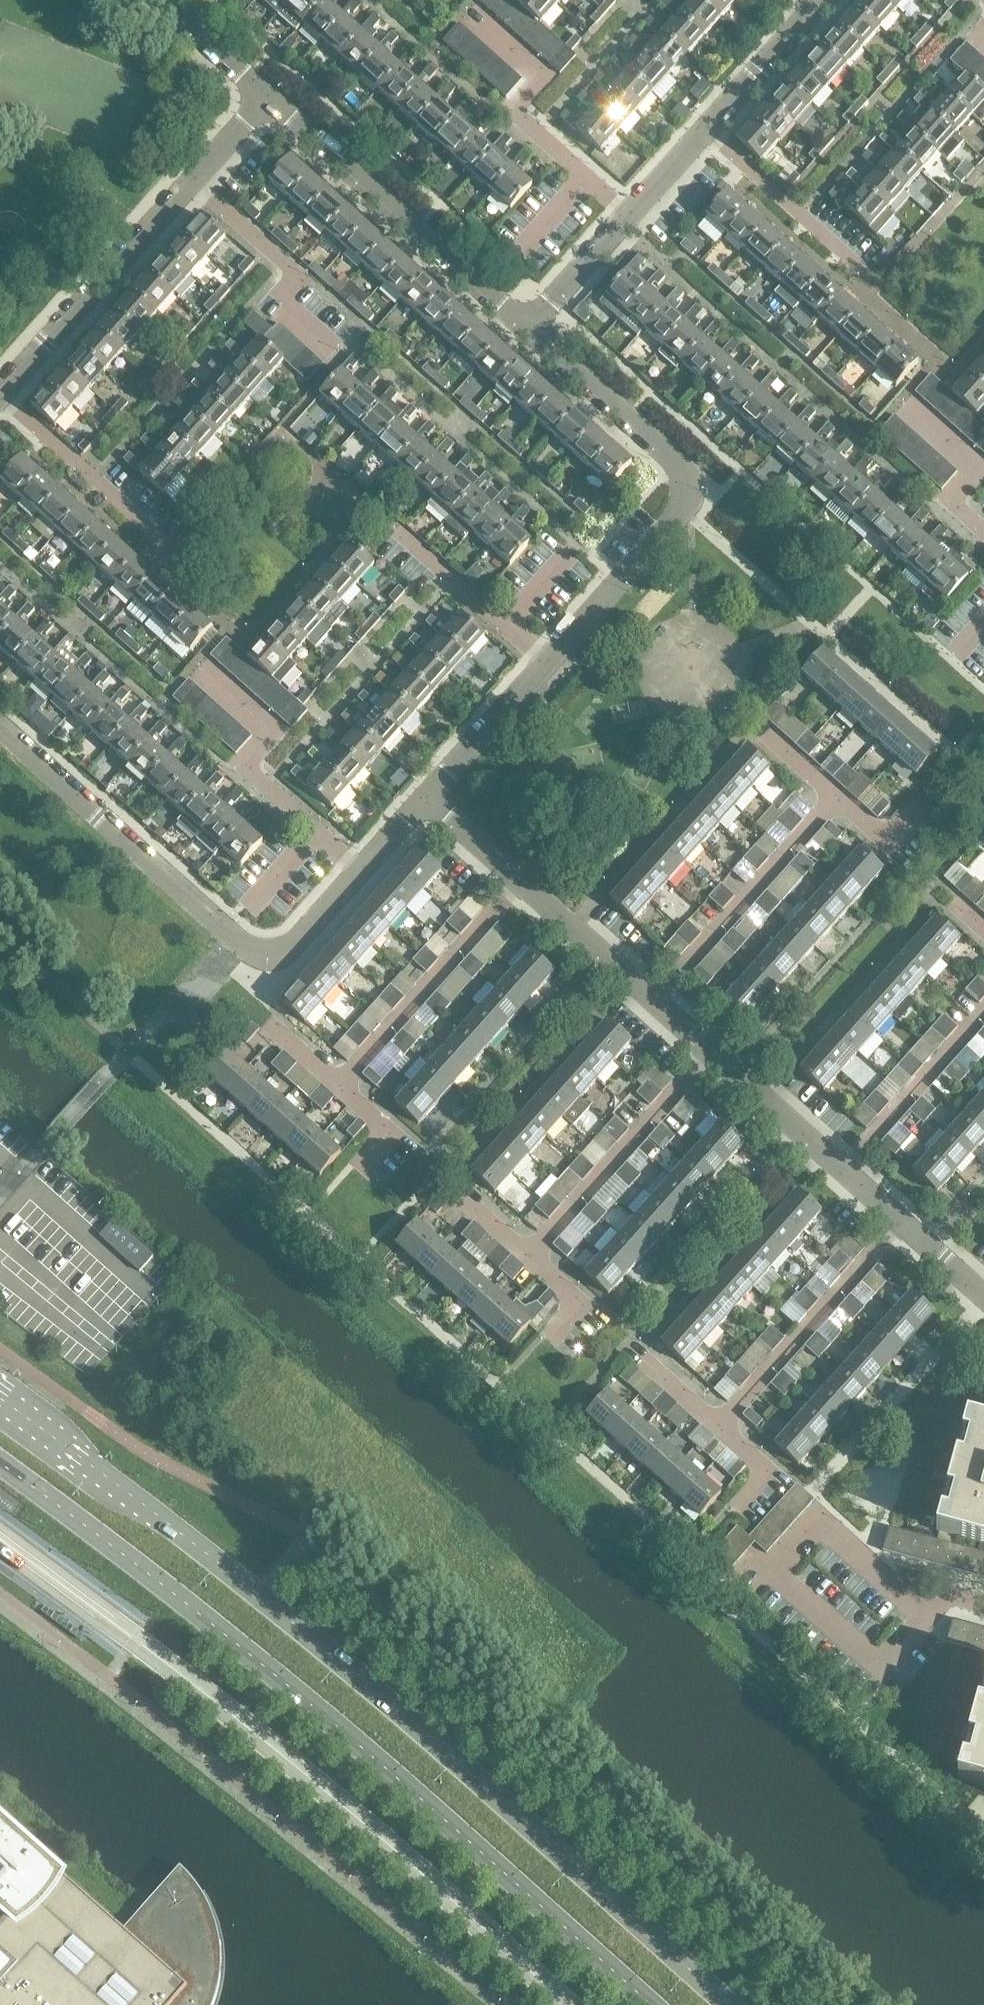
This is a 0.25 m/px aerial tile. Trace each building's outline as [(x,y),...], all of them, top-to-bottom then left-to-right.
[(284,6),(303,23),(323,0),(289,0),(284,6)] [(325,0),(323,0),(303,23),(321,40),(343,16),(325,0)] [(347,7),(354,13),(361,5),(356,0),(354,0),(347,7)] [(479,1),(488,9),(497,0),(480,0),(479,1)] [(488,9),(497,17),(513,0),(497,0),(488,9)] [(497,17),(506,25),(523,7),(516,1),(515,0),(513,0),(497,17)] [(554,0),(517,0),(516,1),(523,7),(532,15),(540,23),(558,4),(554,0)] [(615,2),(613,0),(606,0),(599,8),(605,13),(615,2)] [(668,9),(674,3),(671,0),(665,0),(662,4),(668,9)] [(678,16),(702,37),(719,18),(699,0),(692,0),(678,16)] [(719,18),(736,0),(699,0),(719,18)] [(856,7),(880,29),(897,10),(885,0),(862,0),(856,7)] [(897,10),(906,0),(885,0),(897,10)] [(944,4),(950,10),(959,0),(948,0),(944,4)] [(523,7),(506,25),(515,33),(532,15),(523,7)] [(856,7),(839,26),(863,48),(880,29),(856,7)] [(605,13),(599,8),(590,18),(596,24),(605,13)] [(428,9),(423,14),(434,25),(439,19),(428,9)] [(532,15),(515,33),(524,41),(541,23),(540,23),(532,15)] [(361,33),(343,16),(321,40),(340,57),(361,33)] [(373,16),(366,24),(373,30),(380,22),(373,16)] [(678,16),(661,35),(686,56),(702,37),(678,16)] [(644,23),(650,29),(656,22),(650,17),(644,23)] [(936,26),(935,26),(930,21),(920,32),(925,37),(936,26)] [(549,31),(541,23),(524,41),(533,49),(549,31)] [(459,24),(444,41),(453,49),(468,32),(459,24)] [(839,26),(822,45),(846,67),(863,48),(839,26)] [(549,31),(533,49),(542,57),(558,39),(549,31)] [(468,32),(453,49),(462,57),(477,40),(468,32)] [(920,32),(910,42),(916,47),(925,37),(920,32)] [(380,49),(361,33),(340,57),(359,73),(380,49)] [(392,33),(385,41),(392,47),(399,39),(392,33)] [(565,45),(567,47),(571,51),(581,40),(575,35),(565,45)] [(661,35),(644,53),(669,75),(686,56),(661,35)] [(628,42),(634,48),(639,41),(633,36),(628,42)] [(558,39),(542,57),(551,65),(567,47),(565,45),(558,39)] [(477,40),(462,57),(471,65),(486,48),(477,40)] [(960,68),(976,50),(967,42),(951,60),(960,68)] [(822,45),(805,64),(829,86),(846,67),(822,45)] [(567,47),(551,65),(559,72),(575,54),(571,51),(567,47)] [(486,48),(471,65),(479,73),(495,56),(486,48)] [(399,66),(380,49),(359,73),(378,90),(399,66)] [(411,50),(404,58),(410,64),(418,55),(411,50)] [(976,50),(960,68),(965,73),(969,76),(983,59),(983,57),(976,50)] [(644,53),(627,72),(652,94),(669,75),(644,53)] [(611,61),(617,66),(623,60),(617,54),(611,61)] [(495,56),(479,73),(488,81),(504,64),(495,56)] [(902,63),(896,58),(886,69),(892,74),(902,63)] [(978,84),(983,77),(983,59),(969,76),(978,84)] [(504,64),(488,81),(497,89),(513,72),(504,64)] [(805,64),(788,83),(812,104),(829,86),(805,64)] [(418,83),(399,66),(378,90),(396,107),(418,83)] [(430,66),(422,74),(429,80),(436,72),(430,66)] [(886,69),(877,80),(882,85),(892,74),(886,69)] [(513,72),(497,89),(506,97),(522,79),(513,72)] [(627,72),(611,91),(635,113),(652,94),(627,72)] [(594,80),(600,85),(606,78),(600,73),(594,80)] [(969,76),(965,73),(948,93),(972,115),(981,123),(983,119),(983,90),(978,84),(969,76)] [(930,82),(936,87),(942,81),(936,75),(930,82)] [(436,100),(418,83),(396,107),(415,124),(436,100)] [(788,83),(771,101),(795,123),(812,104),(788,83)] [(449,84),(442,92),(448,98),(456,90),(449,84)] [(611,91),(594,110),(618,132),(635,113),(611,91)] [(577,99),(583,104),(589,98),(583,92),(577,99)] [(972,115),(948,93),(931,111),(955,133),(972,115)] [(913,101),(919,106),(925,99),(920,94),(913,101)] [(858,113),(868,101),(862,96),(852,107),(858,113)] [(455,117),(436,100),(415,124),(434,141),(455,117)] [(468,101),(460,109),(467,115),(474,106),(468,101)] [(771,101),(754,120),(778,142),(795,123),(771,101)] [(852,107),(842,118),(848,123),(858,113),(852,107)] [(618,132),(594,110),(576,130),(601,151),(618,132)] [(560,118),(566,123),(572,116),(566,111),(560,118)] [(955,133),(931,111),(914,130),(938,152),(955,133)] [(897,119),(902,125),(908,118),(903,113),(897,119)] [(474,134),(455,117),(434,141),(453,158),(474,134)] [(486,117),(479,125),(486,131),(493,123),(486,117)] [(778,142),(754,120),(737,140),(761,161),(778,142)] [(938,152),(914,130),(897,149),(922,171),(938,152)] [(885,144),(891,137),(885,132),(879,139),(885,144)] [(493,150),(474,134),(453,158),(471,174),(493,150)] [(505,134),(498,142),(505,148),(512,140),(505,134)] [(824,150),(834,139),(828,134),(818,145),(824,150)] [(818,145),(809,156),(814,161),(824,150),(818,145)] [(922,171),(897,149),(880,168),(905,190),(922,171)] [(512,167),(493,150),(471,174),(490,191),(512,167)] [(523,165),(531,157),(524,151),(517,159),(523,165)] [(868,163),(874,156),(868,151),(862,158),(868,163)] [(268,181),(268,182),(287,199),(309,174),(290,157),(268,181)] [(418,163),(412,168),(421,177),(427,171),(418,163)] [(532,186),(512,167),(490,191),(510,209),(532,186)] [(905,190),(880,168),(863,187),(888,209),(905,190)] [(845,176),(851,182),(857,175),(852,170),(845,176)] [(790,188),(800,177),(794,172),(784,183),(790,188)] [(328,191),(309,174),(287,199),(306,216),(328,191)] [(888,209),(863,187),(846,206),(870,228),(888,209)] [(829,195),(834,200),(840,194),(835,188),(829,195)] [(328,191),(306,216),(325,233),(347,208),(328,191)] [(748,210),(728,192),(707,216),(726,234),(748,210)] [(244,210),(255,220),(261,214),(249,204),(244,210)] [(347,208),(325,233),(344,250),(366,225),(347,208)] [(748,210),(726,234),(745,251),(767,226),(748,210)] [(200,214),(183,234),(207,256),(225,236),(200,214)] [(366,225),(344,250),(363,267),(385,242),(366,225)] [(767,226),(745,251),(764,267),(786,243),(767,226)] [(281,243),(287,237),(276,228),(271,234),(281,243)] [(183,234),(166,253),(190,275),(207,256),(183,234)] [(281,243),(293,254),(299,248),(287,237),(281,243)] [(686,239),(680,245),(691,255),(697,249),(686,239)] [(385,242),(363,267),(382,284),(404,259),(385,242)] [(786,243),(764,267),(783,284),(804,260),(786,243)] [(166,253),(149,272),(173,294),(190,275),(166,253)] [(639,254),(634,260),(641,266),(646,260),(639,254)] [(244,274),(254,263),(248,258),(238,269),(244,274)] [(404,259),(382,284),(401,301),(423,276),(404,259)] [(804,260),(783,284),(802,301),(823,277),(804,260)] [(319,277),(324,271),(314,262),(309,268),(319,277)] [(719,280),(724,274),(712,264),(707,270),(719,280)] [(319,277),(331,288),(336,282),(324,271),(319,277)] [(647,288),(628,271),(606,295),(626,313),(647,288)] [(658,271),(653,277),(660,283),(665,277),(658,271)] [(149,272),(132,291),(157,312),(173,294),(149,272)] [(719,280),(729,289),(734,284),(724,274),(719,280)] [(423,276),(401,301),(420,317),(442,293),(423,276)] [(823,277),(802,301),(821,318),(842,294),(823,277)] [(220,301),(229,291),(223,285),(214,296),(220,301)] [(666,305),(647,288),(626,313),(645,330),(666,305)] [(677,288),(672,294),(678,300),(684,294),(677,288)] [(132,291),(115,309),(140,331),(157,312),(132,291)] [(442,293),(420,317),(439,334),(461,310),(442,293)] [(842,294),(821,318),(839,335),(861,311),(842,294)] [(220,301),(214,296),(204,307),(210,313),(220,301)] [(357,311),(363,305),(352,296),(346,302),(357,311)] [(756,314),(762,308),(750,297),(745,303),(756,314)] [(357,311),(369,322),(374,316),(363,305),(357,311)] [(685,322),(666,305),(645,330),(663,346),(685,322)] [(696,305),(691,311),(697,317),(703,311),(696,305)] [(756,314),(767,323),(772,317),(762,308),(756,314)] [(115,309),(98,328),(123,350),(140,331),(115,309)] [(461,310),(439,334),(458,351),(480,327),(461,310)] [(861,311),(839,335),(858,352),(880,328),(861,311)] [(271,329),(253,313),(243,324),(259,339),(261,341),(271,329)] [(278,322),(271,329),(261,341),(270,349),(287,331),(278,322)] [(704,339),(685,322),(663,346),(682,363),(704,339)] [(715,322),(709,328),(716,334),(721,328),(715,322)] [(186,339),(196,328),(190,323),(180,333),(186,339)] [(480,327),(458,351),(477,368),(499,344),(480,327)] [(98,328),(81,347),(106,369),(123,350),(98,328)] [(880,328),(858,352),(877,369),(899,345),(880,328)] [(395,345),(400,339),(390,330),(384,336),(395,345)] [(287,331),(270,349),(279,357),(296,339),(287,331)] [(794,348),(799,342),(788,332),(783,338),(794,348)] [(186,339),(180,333),(170,345),(176,350),(186,339)] [(270,349),(261,341),(259,339),(242,358),(266,380),(283,360),(279,357),(270,349)] [(296,339),(279,357),(283,360),(288,365),(305,347),(296,339)] [(395,345),(407,356),(412,350),(400,339),(395,345)] [(723,356),(704,339),(682,363),(701,380),(723,356)] [(734,339),(728,345),(735,351),(740,345),(734,339)] [(225,347),(231,352),(237,346),(231,340),(225,347)] [(794,348),(805,357),(810,352),(799,342),(794,348)] [(499,344),(477,368),(496,385),(517,361),(499,344)] [(899,345),(877,369),(897,386),(918,362),(899,345)] [(81,347),(64,366),(89,388),(106,369),(81,347)] [(305,347),(288,365),(297,373),(314,355),(305,347)] [(314,355),(297,373),(307,382),(323,363),(314,355)] [(360,361),(354,355),(348,361),(355,367),(360,361)] [(739,371),(723,356),(701,380),(720,397),(742,373),(739,371)] [(752,356),(739,371),(742,373),(720,397),(739,414),(760,390),(746,377),(759,362),(752,356)] [(266,380),(242,358),(225,377),(249,399),(266,380)] [(970,373),(983,385),(983,358),(970,373)] [(208,366),(214,371),(220,364),(214,359),(208,366)] [(431,360),(427,364),(422,370),(433,379),(438,373),(441,369),(431,360)] [(152,377),(162,366),(156,361),(146,372),(152,377)] [(517,361),(496,385),(515,402),(536,378),(517,361)] [(832,382),(837,376),(826,365),(820,371),(832,382)] [(64,366),(48,385),(72,407),(89,388),(64,366)] [(361,388),(341,370),(319,395),(339,412),(361,388)] [(152,377),(146,372),(136,383),(142,388),(152,377)] [(372,372),(367,377),(374,383),(379,377),(372,372)] [(450,383),(438,373),(433,379),(444,389),(450,383)] [(772,373),(766,379),(773,385),(778,379),(772,373)] [(970,373),(953,392),(959,398),(968,406),(977,414),(983,406),(983,385),(970,373)] [(932,374),(916,391),(925,400),(941,382),(932,374)] [(832,382),(842,391),(847,385),(837,376),(832,382)] [(249,399),(225,377),(208,396),(232,417),(249,399)] [(191,384),(197,390),(203,383),(197,378),(191,384)] [(536,378),(515,402),(533,419),(555,395),(536,378)] [(941,382),(925,400),(934,408),(950,390),(941,382)] [(72,407),(48,385),(30,404),(55,426),(72,407)] [(380,405),(361,388),(339,412),(358,429),(380,405)] [(391,388),(386,394),(393,400),(398,394),(391,388)] [(779,407),(760,390),(739,414),(758,431),(779,407)] [(790,390),(785,396),(792,402),(797,396),(790,390)] [(950,390),(934,408),(943,416),(959,398),(953,392),(950,390)] [(555,395),(533,419),(552,436),(574,412),(555,395)] [(232,417),(208,396),(191,414),(215,436),(232,417)] [(174,404),(180,409),(186,403),(180,397),(174,404)] [(118,414),(128,404),(122,398),(113,409),(118,414)] [(471,413),(476,407),(465,398),(460,404),(471,413)] [(959,398),(943,416),(951,424),(968,406),(959,398)] [(858,406),(869,416),(875,410),(864,400),(858,406)] [(399,422),(380,405),(358,429),(377,446),(399,422)] [(410,405),(404,411),(411,417),(417,411),(410,405)] [(968,406),(951,424),(960,432),(977,414),(968,406)] [(471,413),(482,423),(487,417),(476,407),(471,413)] [(798,424),(779,407),(758,431),(776,448),(798,424)] [(809,407),(804,413),(811,419),(816,413),(809,407)] [(118,414),(113,409),(102,420),(108,426),(118,414)] [(574,412),(552,436),(571,453),(593,429),(574,412)] [(215,436),(191,414),(174,433),(198,455),(215,436)] [(895,414),(879,433),(888,441),(904,423),(895,414)] [(960,432),(969,440),(983,423),(983,420),(977,414),(960,432)] [(157,423),(163,428),(169,421),(163,416),(157,423)] [(418,439),(399,422),(377,446),(396,463),(418,439)] [(429,422),(423,428),(430,434),(435,428),(429,422)] [(828,423),(823,429),(829,435),(835,429),(828,423)] [(904,423),(888,441),(897,449),(913,431),(904,423)] [(969,440),(978,448),(983,441),(983,423),(969,440)] [(817,441),(798,424),(776,448),(795,465),(817,441)] [(593,429),(571,453),(590,470),(612,446),(593,429)] [(509,446),(514,440),(504,431),(498,437),(509,446)] [(913,431),(897,449),(906,457),(922,439),(913,431)] [(198,455),(174,433),(157,452),(181,474),(198,455)] [(140,441),(146,447),(152,440),(146,435),(140,441)] [(84,453),(94,442),(88,437),(78,448),(84,453)] [(436,456),(418,439),(396,463),(415,480),(436,456)] [(447,439),(442,445),(449,451),(454,445),(447,439)] [(922,439),(906,457),(915,465),(931,447),(922,439)] [(509,446),(521,457),(526,451),(514,440),(509,446)] [(847,440),(841,446),(848,452),(853,446),(847,440)] [(836,458),(817,441),(795,465),(814,482),(836,458)] [(612,446),(590,470),(610,487),(632,463),(612,446)] [(931,447),(915,465),(924,473),(940,455),(931,447)] [(181,474),(157,452),(140,472),(164,493),(181,474)] [(123,460),(129,465),(135,459),(129,453),(123,460)] [(940,455),(924,473),(933,481),(949,463),(940,455)] [(455,473),(436,456),(415,480),(434,497),(455,473)] [(466,456),(461,461),(467,468),(473,462),(466,456)] [(22,457),(1,481),(20,499),(42,474),(22,457)] [(865,457),(860,463),(867,469),(872,463),(865,457)] [(855,475),(836,458),(814,482),(833,499),(855,475)] [(949,463),(933,481),(942,489),(958,471),(949,463)] [(547,480),(552,474),(542,465),(536,471),(547,480)] [(485,472),(480,478),(486,484),(492,478),(485,472)] [(474,490),(455,473),(434,497),(452,514),(474,490)] [(42,474),(20,499),(39,516),(61,491),(42,474)] [(547,480),(558,491),(564,485),(552,474),(547,480)] [(885,474),(879,480),(886,486),(891,480),(885,474)] [(873,492),(855,475),(833,499),(852,516),(873,492)] [(504,489),(499,496),(506,502),(511,496),(504,489)] [(493,507),(474,490),(452,514),(471,531),(493,507)] [(61,491),(39,516),(57,533),(79,508),(61,491)] [(904,491),(898,497),(905,503),(910,497),(904,491)] [(892,509),(873,492),(852,516),(871,533),(892,509)] [(585,515),(590,509),(579,499),(573,505),(585,515)] [(523,506),(518,512),(524,519),(530,513),(523,506)] [(493,507),(471,531),(490,548),(512,524),(493,507)] [(79,508),(57,533),(76,549),(98,525),(79,508)] [(922,508),(917,514),(924,520),(929,514),(922,508)] [(911,526),(892,509),(871,533),(889,550),(911,526)] [(512,524),(490,548),(510,566),(532,541),(512,524)] [(98,525),(76,549),(95,566),(117,542),(98,525)] [(941,525),(936,531),(942,537),(948,531),(941,525)] [(930,542),(911,526),(889,550),(908,567),(930,542)] [(13,544),(18,539),(7,529),(2,534),(13,544)] [(13,544),(24,554),(29,548),(18,539),(13,544)] [(117,542),(95,566),(114,583),(136,559),(117,542)] [(350,542),(332,561),(356,583),(374,564),(350,542)] [(946,557),(930,542),(908,567),(927,584),(949,559),(946,557)] [(949,559),(927,584),(921,591),(940,608),(973,572),(961,561),(964,559),(960,555),(967,548),(960,542),(946,557),(949,559)] [(136,559),(114,583),(132,600),(154,576),(136,559)] [(332,561),(315,580),(339,602),(356,583),(332,561)] [(51,578),(56,572),(45,562),(39,568),(51,578)] [(51,578),(61,588),(67,582),(56,572),(51,578)] [(154,576),(132,600),(151,617),(173,593),(154,576)] [(315,580),(298,599),(322,621),(339,602),(315,580)] [(395,603),(404,592),(399,586),(389,597),(395,603)] [(9,587),(2,595),(8,601),(16,593),(9,587)] [(173,593),(151,617),(170,634),(192,610),(173,593)] [(88,612),(93,606),(83,596),(77,602),(88,612)] [(298,599),(281,618),(305,640),(322,621),(298,599)] [(28,604),(21,612),(27,618),(34,610),(28,604)] [(88,612),(99,622),(105,616),(93,606),(88,612)] [(17,622),(0,607),(0,640),(17,622)] [(192,610),(170,634),(189,651),(211,627),(192,610)] [(370,630),(380,619),(374,613),(364,625),(370,630)] [(460,615),(443,634),(467,656),(484,636),(460,615)] [(425,623),(431,628),(437,622),(431,616),(425,623)] [(281,618),(264,637),(288,659),(305,640),(281,618)] [(47,621),(39,629),(46,635),(53,627),(47,621)] [(0,640),(0,650),(14,663),(35,638),(17,622),(0,640)] [(370,630),(364,625),(355,635),(361,641),(370,630)] [(126,645),(131,640),(120,630),(115,636),(126,645)] [(443,634),(426,653),(450,675),(467,656),(443,634)] [(409,642),(415,647),(421,641),(414,635),(409,642)] [(288,659),(264,637),(247,657),(253,662),(262,670),(271,678),(288,659)] [(35,638),(14,663),(33,680),(54,655),(35,638)] [(66,638),(59,646),(65,652),(73,644),(66,638)] [(210,656),(219,664),(235,646),(226,638),(210,656)] [(126,645),(137,656),(142,650),(131,640),(126,645)] [(235,646),(219,664),(228,672),(244,654),(235,646)] [(336,667),(347,656),(341,651),(331,662),(336,667)] [(803,674),(822,691),(843,668),(823,651),(803,674)] [(426,653),(409,672),(433,694),(450,675),(426,653)] [(244,654),(228,672),(237,680),(253,662),(247,657),(244,654)] [(392,661),(398,666),(404,659),(398,654),(392,661)] [(54,655),(33,680),(51,696),(73,672),(54,655)] [(85,655),(77,663),(84,669),(91,661),(85,655)] [(253,662),(237,680),(246,688),(262,670),(253,662)] [(336,667),(331,662),(321,673),(327,678),(336,667)] [(158,664),(153,670),(164,680),(170,674),(158,664)] [(843,668),(822,691),(841,708),(861,685),(843,668)] [(262,670),(246,688),(255,696),(271,678),(262,670)] [(73,672),(51,696),(70,713),(92,689),(73,672)] [(103,672),(96,680),(103,686),(110,678),(103,672)] [(409,672),(392,691),(416,712),(433,694),(409,672)] [(375,679),(381,685),(387,678),(381,673),(375,679)] [(271,678),(255,696),(264,704),(280,686),(271,678)] [(198,688),(189,679),(172,698),(181,706),(198,688)] [(861,685),(841,708),(860,725),(880,702),(861,685)] [(280,686),(264,704),(273,712),(289,694),(280,686)] [(198,688),(181,706),(190,714),(207,696),(198,688)] [(92,689),(70,713),(89,730),(111,706),(92,689)] [(122,689),(115,697),(122,703),(129,695),(122,689)] [(296,701),(298,702),(302,706),(313,694),(307,689),(296,701)] [(392,691),(375,710),(399,731),(416,712),(392,691)] [(358,698),(364,704),(370,697),(364,692),(358,698)] [(298,702),(296,701),(289,694),(273,712),(282,720),(298,702)] [(207,696),(190,714),(199,722),(216,704),(207,696)] [(282,720),(290,728),(306,710),(302,706),(298,702),(282,720)] [(880,702),(860,725),(879,742),(899,719),(880,702)] [(783,709),(776,703),(763,716),(770,722),(783,709)] [(216,704),(199,722),(208,730),(225,712),(216,704)] [(38,710),(32,705),(27,705),(23,710),(32,717),(38,710)] [(111,706),(89,730),(108,747),(130,723),(111,706)] [(141,706),(134,714),(140,720),(148,711),(141,706)] [(341,717),(347,722),(353,716),(347,710),(341,717)] [(399,731),(375,710),(358,729),(382,750),(399,731)] [(225,712),(208,730),(217,738),(234,720),(225,712)] [(899,719),(879,742),(897,759),(918,735),(899,719)] [(234,720),(217,738),(226,747),(243,728),(234,720)] [(160,722),(152,730),(159,736),(166,728),(160,722)] [(130,723),(108,747),(127,764),(149,740),(130,723)] [(243,728),(226,747),(235,754),(251,736),(243,728)] [(324,736),(331,741),(337,734),(330,729),(324,736)] [(382,750),(358,729),(341,748),(368,771),(370,769),(367,767),(382,750)] [(802,750),(814,737),(807,731),(795,744),(802,750)] [(937,753),(918,735),(897,759),(917,776),(937,753)] [(802,750),(808,756),(821,743),(814,737),(802,750)] [(167,757),(149,740),(127,764),(128,765),(125,767),(128,770),(130,767),(146,781),(167,757)] [(179,740),(172,748),(179,754),(186,746),(179,740)] [(314,760),(315,759),(320,753),(314,748),(308,755),(314,760)] [(368,771),(341,748),(324,766),(351,790),(353,788),(350,785),(364,770),(367,772),(368,771)] [(747,748),(737,759),(729,767),(752,788),(770,769),(747,748)] [(186,773),(170,759),(167,757),(146,781),(144,784),(146,787),(149,784),(165,798),(186,773)] [(198,757),(196,759),(191,765),(197,771),(204,762),(198,757)] [(839,784),(851,770),(845,764),(832,778),(839,784)] [(351,790),(324,766),(315,776),(308,770),(305,774),(297,767),(291,773),(306,787),(307,786),(331,807),(334,809),(336,806),(334,804),(348,788),(350,791),(351,790)] [(729,767),(712,786),(736,807),(752,788),(729,767)] [(839,784),(846,790),(858,776),(851,770),(839,784)] [(186,773),(165,798),(162,801),(165,803),(167,800),(183,815),(205,790),(186,773)] [(216,787),(223,779),(217,773),(209,781),(216,787)] [(712,786),(696,805),(719,826),(736,807),(712,786)] [(205,790),(183,815),(177,822),(195,839),(200,834),(224,807),(205,790)] [(235,790),(228,798),(235,804),(242,796),(235,790)] [(877,818),(878,818),(890,805),(883,798),(870,812),(877,818)] [(696,805),(679,824),(702,845),(719,826),(696,805)] [(224,807),(200,834),(195,839),(214,856),(219,851),(243,824),(224,807)] [(254,807),(247,815),(254,821),(261,813),(254,807)] [(783,815),(797,827),(803,821),(789,808),(783,815)] [(777,822),(791,834),(797,827),(783,815),(777,822)] [(763,817),(756,825),(764,832),(771,824),(763,817)] [(836,841),(842,834),(828,821),(822,828),(836,841)] [(243,824),(219,851),(221,853),(223,850),(240,866),(262,842),(243,824)] [(679,824),(662,843),(685,863),(702,845),(679,824)] [(662,843),(645,861),(668,882),(685,863),(662,843)] [(865,845),(860,849),(842,869),(866,890),(883,871),(876,864),(880,858),(865,845)] [(749,853),(763,865),(769,858),(755,846),(749,853)] [(417,851),(400,870),(423,891),(440,871),(417,851)] [(743,859),(757,872),(763,865),(749,853),(743,859)] [(794,860),(808,872),(814,865),(800,853),(794,860)] [(794,860),(777,878),(791,891),(808,872),(794,860)] [(645,861),(628,880),(651,901),(668,882),(645,861)] [(866,890),(842,869),(825,888),(849,909),(866,890)] [(400,870),(383,889),(406,910),(423,891),(400,870)] [(954,887),(961,893),(973,879),(966,873),(954,887)] [(651,901),(628,880),(611,899),(634,920),(651,901)] [(715,891),(729,903),(735,896),(721,884),(715,891)] [(849,909),(825,888),(815,899),(810,894),(803,901),(809,906),(832,928),(849,909)] [(383,889),(366,908),(389,928),(406,910),(383,889)] [(709,898),(723,910),(729,903),(715,891),(709,898)] [(760,897),(774,910),(780,903),(766,891),(760,897)] [(760,897),(754,904),(768,916),(774,910),(760,897)] [(832,928),(809,906),(798,918),(793,913),(786,921),(791,926),(792,925),(815,946),(832,928)] [(366,908),(349,926),(372,947),(389,928),(366,908)] [(452,916),(466,929),(472,922),(458,910),(452,916)] [(446,923),(460,935),(466,929),(452,916),(446,923)] [(937,919),(919,938),(942,958),(960,939),(937,919)] [(682,928),(695,941),(701,934),(688,922),(682,928)] [(506,942),(512,935),(498,923),(492,930),(506,942)] [(792,925),(791,926),(777,942),(772,937),(769,940),(774,945),(775,944),(798,965),(815,946),(792,925)] [(349,926),(332,945),(355,966),(372,947),(349,926)] [(675,935),(689,947),(695,941),(682,928),(675,935)] [(726,935),(740,947),(746,941),(733,928),(726,935)] [(726,935),(720,942),(734,954),(740,947),(726,935)] [(919,938),(903,957),(926,977),(942,958),(919,938)] [(775,944),(774,945),(758,963),(781,984),(798,965),(775,944)] [(332,945),(315,964),(338,985),(355,966),(332,945)] [(419,954),(433,966),(439,959),(425,947),(419,954)] [(531,953),(514,972),(536,993),(554,973),(531,953)] [(413,961),(427,973),(433,966),(419,954),(413,961)] [(464,961),(478,973),(484,966),(470,954),(464,961)] [(903,957),(886,976),(909,996),(926,977),(903,957)] [(464,961),(458,968),(472,980),(478,973),(464,961)] [(781,984),(758,963),(741,982),(765,1003),(781,984)] [(315,964),(299,983),(322,1003),(338,985),(315,964)] [(692,973),(706,985),(712,979),(699,966),(692,973)] [(536,993),(514,972),(497,991),(520,1011),(536,993)] [(886,976),(869,995),(892,1015),(909,996),(886,976)] [(983,995),(983,983),(978,977),(971,984),(983,995)] [(765,1003),(741,982),(731,993),(718,981),(711,990),(747,1022),(765,1003)] [(322,1003),(299,983),(281,1002),(304,1023),(322,1003)] [(979,1003),(983,998),(983,995),(971,984),(965,991),(979,1003)] [(385,992),(398,1004),(404,998),(391,985),(385,992)] [(520,1011),(497,991),(480,1009),(503,1030),(520,1011)] [(379,999),(392,1011),(398,1004),(385,992),(379,999)] [(430,999),(444,1011),(450,1004),(437,992),(430,999)] [(869,995),(852,1014),(875,1034),(892,1015),(869,995)] [(430,999),(424,1005),(438,1018),(444,1011),(430,999)] [(503,1030),(480,1009),(471,1019),(466,1014),(457,1023),(463,1028),(486,1049),(503,1030)] [(852,1014),(835,1033),(858,1053),(875,1034),(852,1014)] [(938,1022),(951,1034),(958,1027),(944,1015),(938,1022)] [(607,1021),(590,1040),(613,1061),(630,1042),(607,1021)] [(932,1028),(945,1041),(951,1034),(938,1022),(932,1028)] [(247,1043),(259,1030),(252,1023),(240,1037),(247,1043)] [(351,1030),(365,1042),(371,1035),(357,1023),(351,1030)] [(486,1049),(463,1028),(446,1047),(469,1068),(486,1049)] [(345,1036),(359,1049),(365,1042),(351,1030),(345,1036)] [(396,1037),(410,1049),(416,1042),(403,1030),(396,1037)] [(835,1033),(819,1051),(842,1072),(858,1053),(835,1033)] [(396,1037),(390,1043),(404,1056),(410,1049),(396,1037)] [(590,1040),(573,1059),(596,1080),(613,1061),(590,1040)] [(469,1068),(446,1047),(436,1058),(431,1053),(423,1061),(429,1066),(452,1086),(469,1068)] [(245,1068),(226,1052),(226,1051),(205,1074),(224,1092),(245,1068)] [(278,1071),(290,1057),(283,1051),(271,1065),(278,1071)] [(842,1072),(819,1051),(801,1071),(824,1091),(842,1072)] [(904,1060),(917,1072),(923,1065),(910,1053),(904,1060)] [(285,1077),(297,1063),(290,1057),(278,1071),(285,1077)] [(573,1059),(556,1078),(579,1099),(596,1080),(573,1059)] [(897,1067),(911,1079),(917,1072),(904,1060),(897,1067)] [(969,1072),(955,1060),(949,1067),(963,1079),(969,1072)] [(452,1086),(429,1066),(412,1085),(435,1105),(452,1086)] [(963,1079),(949,1067),(943,1073),(957,1086),(963,1079)] [(264,1085),(245,1068),(224,1092),(243,1108),(264,1085)] [(362,1075),(376,1087),(382,1080),(369,1068),(362,1075)] [(556,1078),(539,1097),(562,1117),(579,1099),(556,1078)] [(283,1102),(272,1092),(277,1087),(270,1080),(264,1086),(264,1085),(243,1108),(262,1125),(283,1102)] [(643,1087),(656,1099),(662,1092),(649,1080),(643,1087)] [(315,1105),(328,1091),(321,1085),(309,1099),(315,1105)] [(435,1105),(412,1085),(395,1104),(417,1125),(435,1105)] [(636,1094),(650,1105),(650,1106),(656,1099),(643,1087),(636,1094)] [(322,1111),(335,1097),(328,1091),(315,1105),(322,1111)] [(870,1097),(884,1110),(890,1103),(876,1091),(870,1097)] [(702,1106),(689,1093),(683,1100),(696,1113),(702,1106)] [(289,1096),(283,1103),(283,1102),(262,1125),(281,1142),(301,1119),(291,1110),(297,1103),(289,1096)] [(982,1096),(965,1115),(983,1132),(983,1098),(982,1096)] [(539,1097),(522,1115),(545,1136),(562,1117),(539,1097)] [(864,1104),(877,1116),(884,1110),(870,1097),(864,1104)] [(915,1104),(929,1117),(935,1110),(921,1098),(915,1104)] [(915,1104),(909,1111),(923,1123),(929,1117),(915,1104)] [(522,1115),(505,1134),(528,1155),(545,1136),(522,1115)] [(965,1115),(948,1134),(972,1154),(983,1141),(983,1132),(965,1115)] [(609,1124),(623,1136),(629,1130),(615,1117),(609,1124)] [(320,1136),(301,1119),(281,1142),(299,1159),(320,1136)] [(346,1133),(353,1139),(366,1125),(359,1119),(346,1133)] [(721,1123),(704,1142),(727,1163),(744,1144),(721,1123)] [(603,1131),(617,1143),(623,1136),(609,1124),(603,1131)] [(655,1131),(668,1144),(674,1137),(661,1125),(655,1131)] [(655,1131),(649,1138),(662,1150),(668,1144),(655,1131)] [(505,1134),(488,1153),(512,1174),(528,1155),(505,1134)] [(972,1154),(948,1134),(932,1153),(955,1173),(972,1154)] [(320,1136),(299,1159),(319,1176),(339,1153),(320,1136)] [(881,1142),(895,1155),(901,1148),(887,1136),(881,1142)] [(727,1163),(704,1142),(687,1161),(710,1182),(727,1163)] [(512,1174),(488,1153),(471,1172),(494,1193),(512,1174)] [(500,1191),(526,1213),(541,1196),(528,1185),(534,1178),(531,1175),(542,1162),(532,1153),(500,1191)] [(955,1173),(932,1153),(914,1172),(937,1193),(955,1173)] [(575,1162),(588,1175),(594,1168),(581,1156),(575,1162)] [(710,1182),(687,1161),(670,1180),(693,1201),(710,1182)] [(569,1169),(582,1181),(588,1175),(575,1162),(569,1169)] [(621,1169),(634,1181),(640,1175),(627,1162),(621,1169)] [(621,1169),(615,1176),(628,1188),(634,1181),(621,1169)] [(693,1201),(670,1180),(653,1199),(676,1220),(693,1201)] [(798,1192),(781,1211),(804,1232),(821,1212),(798,1192)] [(442,1193),(430,1207),(437,1213),(449,1200),(442,1193)] [(541,1200),(555,1212),(561,1205),(547,1193),(541,1200)] [(676,1220),(653,1199),(636,1218),(659,1239),(676,1220)] [(535,1207),(549,1219),(555,1212),(541,1200),(535,1207)] [(587,1207),(600,1219),(607,1213),(593,1200),(587,1207)] [(587,1207),(581,1214),(594,1226),(600,1219),(587,1207)] [(781,1211),(764,1230),(787,1251),(804,1232),(781,1211)] [(142,1268),(155,1252),(114,1217),(100,1234),(142,1268)] [(659,1239),(636,1218),(619,1236),(643,1257),(659,1239)] [(468,1241),(480,1228),(473,1221),(461,1235),(468,1241)] [(435,1239),(416,1222),(395,1245),(415,1262),(435,1239)] [(475,1247),(487,1234),(480,1228),(468,1241),(475,1247)] [(764,1230),(747,1249),(770,1269),(787,1251),(764,1230)] [(643,1257),(619,1236),(602,1255),(626,1276),(643,1257)] [(573,1250),(559,1238),(553,1245),(566,1257),(573,1250)] [(454,1256),(435,1239),(415,1262),(433,1279),(454,1256)] [(747,1249),(730,1267),(753,1288),(770,1269),(747,1249)] [(833,1257),(846,1269),(852,1262),(839,1250),(833,1257)] [(505,1275),(518,1261),(511,1255),(499,1269),(505,1275)] [(626,1276),(602,1255),(585,1275),(608,1296),(626,1276)] [(473,1272),(454,1256),(433,1279),(452,1296),(473,1272)] [(827,1264),(840,1276),(846,1269),(833,1257),(827,1264)] [(512,1281),(525,1267),(518,1261),(505,1275),(512,1281)] [(892,1276),(879,1263),(872,1270),(886,1283),(892,1276)] [(730,1267),(713,1286),(736,1307),(753,1288),(730,1267)] [(492,1289),(473,1272),(452,1296),(471,1312),(492,1289)] [(713,1286),(696,1305),(719,1326),(736,1307),(713,1286)] [(799,1295),(813,1307),(819,1300),(805,1288),(799,1295)] [(510,1306),(492,1289),(471,1312),(490,1329),(510,1306)] [(510,1306),(490,1329),(509,1346),(528,1325),(537,1333),(557,1310),(559,1303),(556,1295),(549,1289),(536,1303),(525,1308),(516,1300),(510,1306)] [(911,1294),(893,1313),(917,1334),(934,1314),(911,1294)] [(793,1301),(807,1314),(813,1307),(799,1295),(793,1301)] [(844,1301),(858,1314),(864,1307),(851,1295),(844,1301)] [(844,1301),(838,1308),(852,1320),(858,1314),(844,1301)] [(696,1305),(679,1324),(702,1345),(719,1326),(696,1305)] [(917,1334),(893,1313),(877,1332),(900,1353),(917,1334)] [(702,1345),(679,1324),(662,1343),(685,1364),(702,1345)] [(765,1333),(778,1345),(784,1338),(771,1326),(765,1333)] [(811,1339),(824,1352),(830,1345),(817,1332),(811,1339)] [(900,1353),(877,1332),(860,1351),(883,1371),(900,1353)] [(759,1340),(772,1352),(778,1345),(765,1333),(759,1340)] [(811,1339),(804,1346),(818,1358),(824,1352),(811,1339)] [(883,1371),(860,1351),(843,1369),(866,1390),(883,1371)] [(639,1370),(632,1364),(620,1378),(627,1384),(639,1370)] [(731,1370),(745,1383),(751,1376),(737,1364),(731,1370)] [(866,1390),(843,1369),(826,1388),(849,1409),(866,1390)] [(725,1377),(739,1389),(745,1383),(731,1370),(725,1377)] [(776,1377),(790,1390),(796,1383),(783,1370),(776,1377)] [(776,1377),(770,1384),(784,1396),(790,1390),(776,1377)] [(849,1409),(826,1388),(809,1407),(832,1428),(849,1409)] [(586,1415),(605,1432),(626,1409),(607,1392),(586,1415)] [(658,1412),(670,1398),(663,1392),(651,1406),(658,1412)] [(665,1418),(677,1404),(670,1398),(658,1412),(665,1418)] [(832,1428),(809,1407),(792,1426),(815,1447),(832,1428)] [(742,1415),(756,1428),(762,1421),(749,1408),(742,1415)] [(645,1426),(626,1409),(605,1432),(624,1449),(645,1426)] [(967,1419),(936,1531),(980,1543),(978,1552),(889,1528),(883,1551),(983,1579),(983,1423),(967,1418),(967,1419)] [(663,1443),(645,1426),(624,1449),(642,1466),(663,1443)] [(695,1445),(708,1432),(701,1426),(689,1439),(695,1445)] [(815,1447),(792,1426),(775,1445),(798,1466),(815,1447)] [(702,1451),(714,1438),(708,1432),(695,1445),(702,1451)] [(669,1437),(664,1443),(663,1443),(642,1466),(661,1483),(682,1460),(672,1450),(677,1444),(669,1437)] [(746,1466),(739,1459),(726,1473),(733,1479),(746,1466)] [(701,1476),(682,1460),(661,1483),(680,1499),(701,1476)] [(701,1476),(680,1499),(699,1517),(720,1494),(701,1476)] [(814,1500),(796,1484),(788,1492),(806,1509),(814,1500)] [(806,1509),(788,1492),(780,1501),(798,1518),(806,1509)] [(798,1518),(780,1501),(772,1510),(790,1527),(798,1518)] [(790,1527),(772,1510),(764,1519),(782,1536),(790,1527)] [(782,1536),(764,1519),(756,1528),(774,1545),(782,1536)] [(736,1526),(728,1535),(746,1552),(754,1543),(748,1536),(736,1526)] [(774,1545),(756,1528),(748,1536),(754,1543),(766,1553),(774,1545)] [(746,1552),(728,1535),(720,1544),(738,1560),(746,1552)] [(738,1560),(720,1544),(712,1553),(730,1570),(738,1560)] [(952,1620),(946,1643),(983,1653),(983,1628),(952,1620)] [(129,1664),(128,1666),(130,1667),(129,1669),(133,1672),(134,1670),(136,1671),(137,1670),(129,1664)] [(957,1777),(983,1784),(983,1679),(957,1777)] [(213,2003),(218,1985),(221,1967),(220,1948),(217,1930),(211,1913),(203,1896),(192,1881),(180,1868),(123,1931),(57,1872),(54,1875),(34,1857),(37,1854),(0,1821),(0,1913),(6,1918),(0,1925),(0,2004),(212,2004),(213,2003)]
